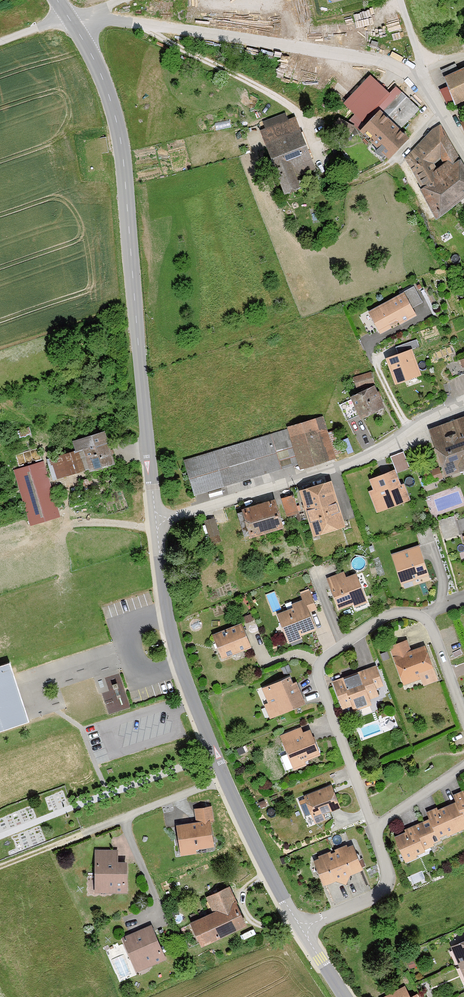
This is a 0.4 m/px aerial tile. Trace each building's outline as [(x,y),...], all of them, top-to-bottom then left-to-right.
[(458,67),(443,72),(455,106),(463,102),(463,64),(458,67)] [(420,111),(401,93),(393,102),(373,84),(350,109),(368,125),(362,131),(393,159),(410,141),(400,132),(420,111)] [(295,119),(261,132),(285,195),(300,190),(295,178),(315,170),(295,119)] [(461,161),(440,127),(407,160),(422,189),(434,180),(427,168),(440,158),(449,170),(461,161)] [(461,161),(449,170),(434,180),(447,198),(463,186),(463,167),(461,161)] [(447,198),(434,180),(422,189),(438,221),(463,200),(463,186),(447,198)] [(405,294),(370,313),(381,333),(392,327),(391,325),(398,321),(400,324),(416,316),(405,294)] [(412,349),(386,358),(396,385),(421,376),(412,349)] [(448,365),(453,379),(463,375),(463,359),(448,365)] [(372,374),(354,378),(357,389),(375,384),(372,374)] [(385,409),(375,387),(351,398),(361,420),(385,409)] [(321,415),(181,460),(193,496),(297,463),(299,470),(335,458),(321,415)] [(106,433),(74,442),(76,452),(82,451),(87,472),(115,464),(106,433)] [(434,448),(445,477),(463,470),(463,438),(456,441),(453,433),(444,437),(446,443),(434,448)] [(404,449),(391,455),(398,470),(411,465),(404,449)] [(76,454),(51,460),(56,478),(81,472),(76,454)] [(44,464),(15,472),(30,528),(60,520),(44,464)] [(439,468),(422,475),(426,485),(443,478),(439,468)] [(394,469),(368,479),(372,488),(367,491),(375,513),(410,499),(403,483),(400,484),(394,469)] [(330,480),(297,489),(312,536),(344,526),(330,480)] [(298,514),(291,495),(283,498),(289,517),(298,514)] [(243,514),(238,516),(245,536),(250,535),(251,537),(284,526),(275,501),(243,511),(243,514)] [(73,515),(97,512),(96,503),(72,505),(73,515)] [(219,534),(215,519),(205,522),(210,537),(219,534)] [(420,547),(392,556),(402,586),(430,576),(420,547)] [(342,571),(325,577),(338,609),(352,603),(353,606),(366,601),(354,572),(345,576),(342,571)] [(317,630),(305,603),(276,615),(288,643),(302,637),(317,630)] [(241,623),(212,634),(221,658),(250,647),(241,623)] [(393,658),(411,651),(406,638),(388,645),(393,658)] [(432,669),(424,646),(411,651),(393,658),(402,684),(421,677),(423,684),(436,680),(432,669)] [(0,667),(0,733),(31,723),(15,675),(11,663),(0,667)] [(376,665),(332,679),(342,707),(351,704),(353,708),(370,703),(369,698),(379,694),(376,687),(383,685),(376,665)] [(114,693),(105,696),(111,712),(133,705),(121,671),(108,676),(114,693)] [(288,675),(261,687),(267,702),(263,704),(268,718),(304,703),(295,681),(292,683),(288,675)] [(300,726),(278,735),(292,770),(305,765),(304,762),(320,755),(309,728),(301,731),(300,726)] [(331,785),(303,795),(314,824),(324,820),(321,814),(340,807),(331,785)] [(449,807),(459,827),(463,825),(463,795),(455,799),(457,803),(449,807)] [(211,806),(192,808),(193,823),(208,821),(212,821),(211,806)] [(423,823),(432,845),(461,833),(459,827),(449,807),(428,816),(430,820),(423,823)] [(193,823),(175,825),(179,855),(194,853),(194,850),(211,848),(208,821),(193,823)] [(418,828),(396,838),(407,863),(426,854),(424,851),(433,847),(432,845),(423,823),(417,825),(418,828)] [(351,845),(333,853),(347,885),(349,875),(361,870),(351,845)] [(117,851),(94,850),(94,872),(93,894),(125,894),(126,863),(116,863),(117,851)] [(333,853),(312,861),(323,886),(337,881),(347,885),(333,853)] [(245,923),(228,884),(204,895),(211,909),(189,919),(199,944),(245,923)] [(166,958),(152,927),(122,940),(135,971),(166,958)] [(459,964),(463,962),(463,938),(450,945),(459,964)] [(387,996),(411,996),(406,987),(387,996)]
